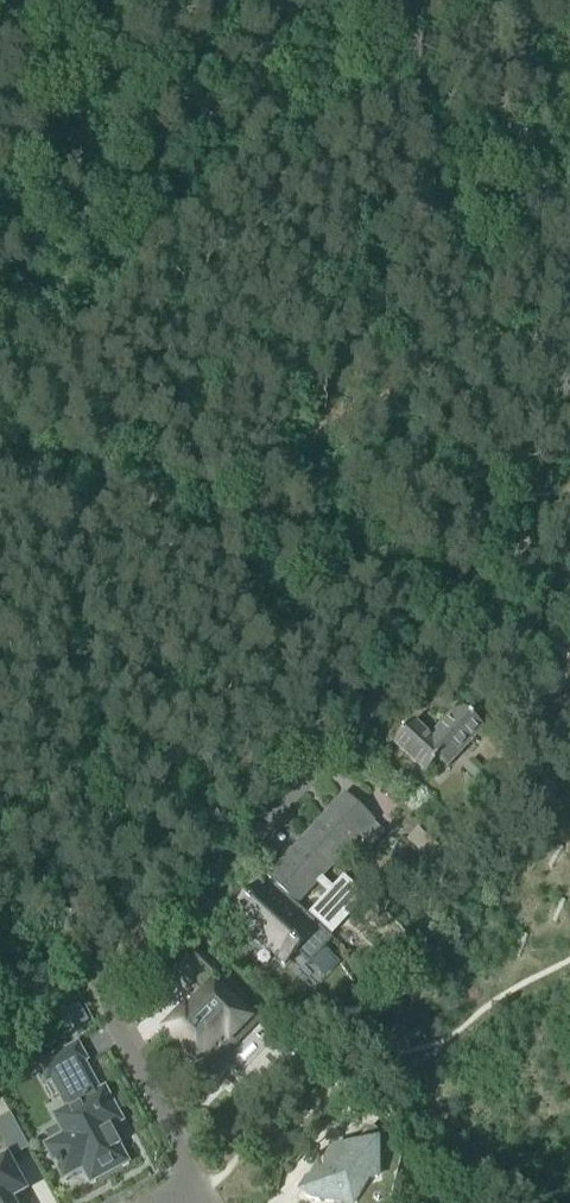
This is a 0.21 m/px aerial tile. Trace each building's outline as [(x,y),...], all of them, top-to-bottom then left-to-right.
[(448,768),(483,729),(459,708),(438,731),(441,735),(434,743),(412,723),(393,745),(426,775),(440,761),(448,768)] [(344,798),(304,842),(332,868),(360,837),(373,850),(386,837),(344,798)] [(304,842),(269,880),(279,889),(314,923),(323,912),(306,896),(332,868),(304,842)] [(259,890),(233,918),(284,967),(297,953),(311,966),(335,942),(314,923),(279,889),(269,899),(259,890)] [(185,1013),(166,1033),(195,1062),(200,1057),(205,1063),(219,1049),(224,1054),(255,1022),(235,1003),(240,998),(193,953),(172,975),(202,1004),(189,1017),(185,1013)] [(75,1030),(87,1023),(80,1009),(67,1015),(75,1030)] [(91,1183),(125,1164),(118,1150),(119,1149),(109,1131),(108,1132),(107,1130),(120,1123),(104,1093),(101,1094),(85,1064),(87,1063),(79,1047),(37,1070),(47,1088),(52,1085),(58,1097),(65,1093),(74,1111),(57,1121),(67,1140),(48,1150),(56,1165),(54,1166),(57,1171),(59,1170),(63,1179),(83,1168),(91,1183)] [(11,1159),(28,1150),(10,1116),(0,1122),(0,1138),(11,1159)] [(396,1176),(361,1143),(360,1144),(371,1156),(366,1161),(357,1152),(332,1153),(326,1164),(326,1174),(307,1185),(304,1190),(304,1196),(307,1201),(312,1202),(335,1202),(351,1202),(355,1198),(362,1202),(389,1202),(396,1176)] [(0,1164),(0,1202),(10,1202),(25,1194),(7,1161),(0,1164)]
